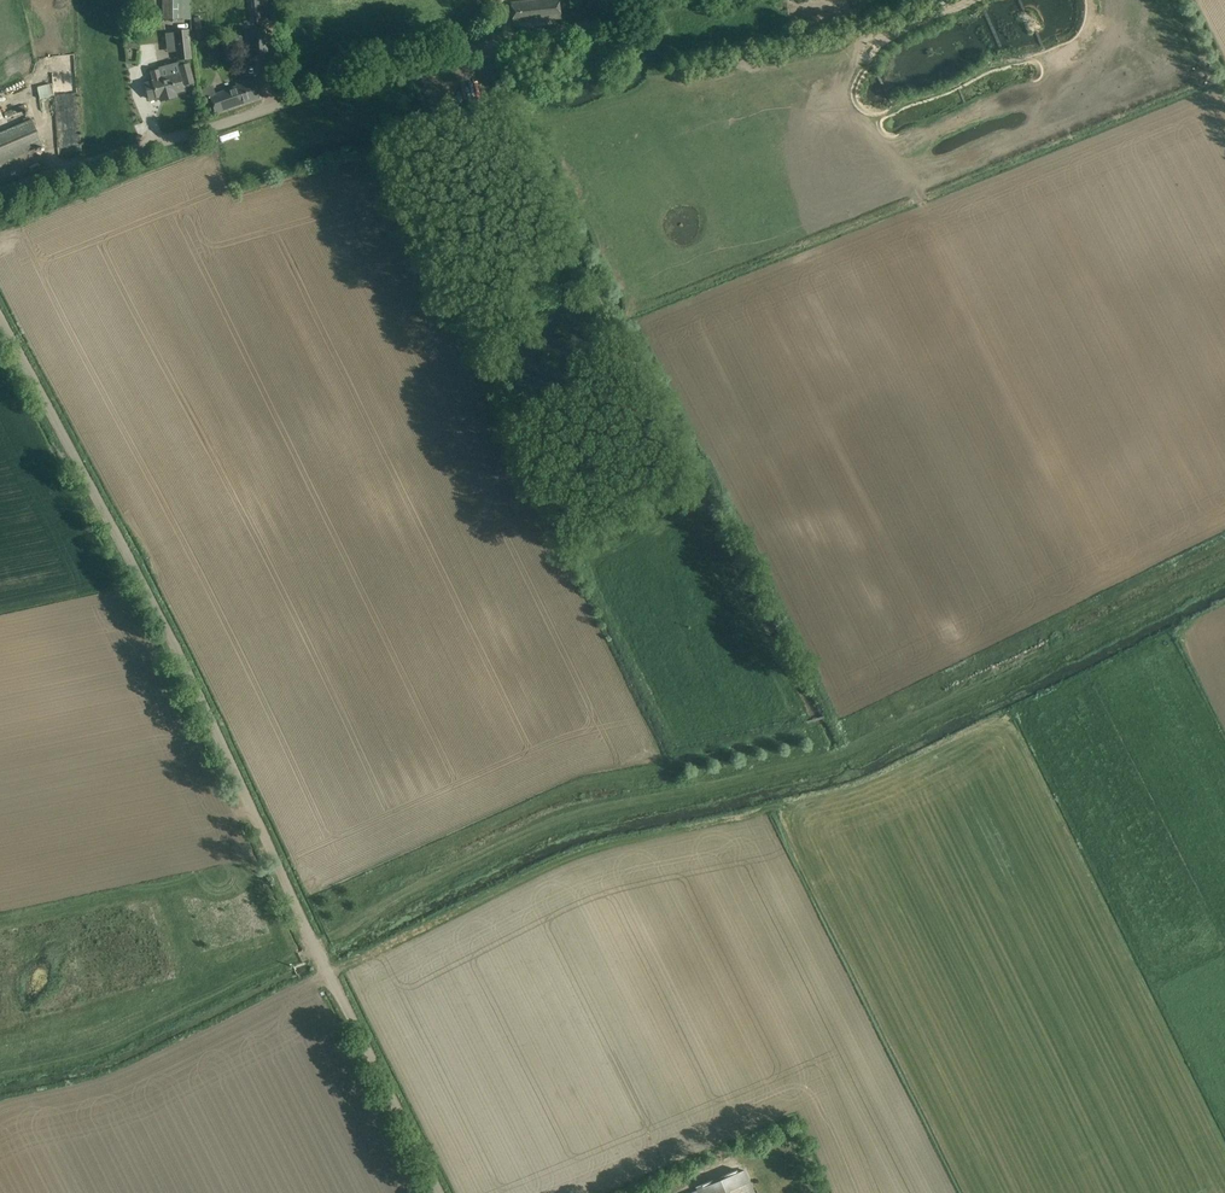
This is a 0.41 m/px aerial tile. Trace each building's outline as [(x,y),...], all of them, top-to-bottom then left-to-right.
[(189,0),(162,0),(163,20),(190,20),(190,14),(189,0)] [(264,0),(251,0),(253,24),(265,23),(264,4),(264,0)] [(560,0),(541,0),(512,3),(513,22),(561,18),(560,0)] [(202,30),(200,17),(191,18),(193,31),(202,30)] [(268,56),(266,28),(250,29),(252,57),(268,56)] [(192,59),(189,30),(174,31),(177,61),(192,59)] [(195,83),(190,63),(178,66),(181,75),(183,83),(184,86),(195,83)] [(159,71),(152,73),(154,82),(143,84),(148,100),(165,95),(166,99),(177,96),(176,93),(184,90),(182,83),(183,83),(181,75),(179,75),(179,74),(162,79),(159,71)] [(260,98),(253,77),(236,83),(237,86),(209,95),(215,114),(260,98)] [(52,84),(39,86),(43,109),(57,107),(52,84)] [(26,111),(24,105),(4,113),(6,118),(26,111)] [(32,120),(0,134),(0,164),(43,145),(32,120)] [(695,1187),(697,1192),(698,1192),(754,1192),(744,1170),(738,1173),(736,1170),(695,1187)]
